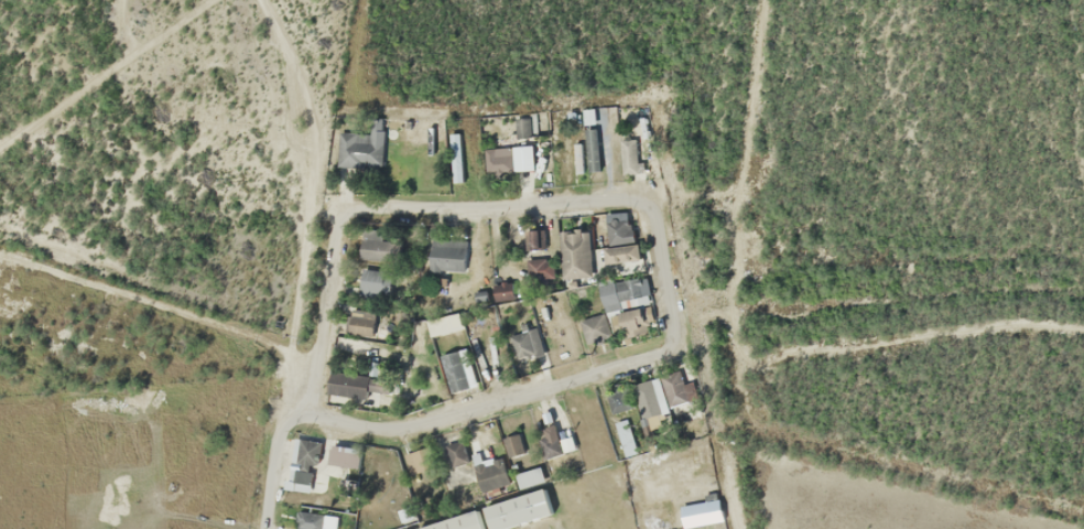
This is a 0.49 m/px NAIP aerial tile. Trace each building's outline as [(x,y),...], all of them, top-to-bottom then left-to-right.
[(527,118),(514,121),(516,132),(529,129),(527,118)] [(636,142),(622,142),(622,172),(636,172),(636,142)] [(512,170),(533,170),(533,145),(512,145),(512,170)] [(607,222),(609,243),(633,241),(631,220),(607,222)] [(385,238),(385,230),(362,229),(361,259),(403,261),(404,239),(385,238)] [(560,232),(562,280),(593,279),(590,230),(560,232)] [(464,271),(464,237),(431,237),(431,271),(464,271)] [(639,260),(638,244),(604,247),(605,264),(639,260)] [(527,279),(549,284),(554,261),(532,256),(527,279)] [(522,259),(500,261),(502,280),(524,278),(522,259)] [(390,297),(390,269),(361,269),(361,297),(390,297)] [(605,312),(621,309),(619,298),(648,293),(645,277),(601,285),(605,312)] [(495,299),(517,299),(516,283),(495,283),(495,299)] [(625,339),(654,331),(648,306),(618,313),(625,339)] [(612,339),(604,313),(579,320),(587,346),(612,339)] [(460,330),(458,315),(428,318),(430,333),(460,330)] [(532,357),(533,333),(513,333),(512,356),(532,357)] [(441,355),(451,393),(470,388),(459,350),(441,355)] [(368,399),(369,390),(389,393),(390,379),(373,376),(373,375),(331,369),(328,393),(368,399)] [(685,399),(682,390),(670,394),(672,402),(685,399)] [(508,457),(524,452),(518,433),(502,438),(508,457)] [(468,463),(463,441),(446,445),(451,467),(468,463)] [(508,485),(504,459),(475,465),(480,491),(508,485)] [(544,480),(540,466),(515,474),(519,488),(544,480)] [(546,490),(483,505),(489,528),(496,528),(552,516),(546,490)] [(679,502),(683,527),(720,521),(716,496),(679,502)] [(478,511),(417,527),(417,528),(483,528),(478,511)]
